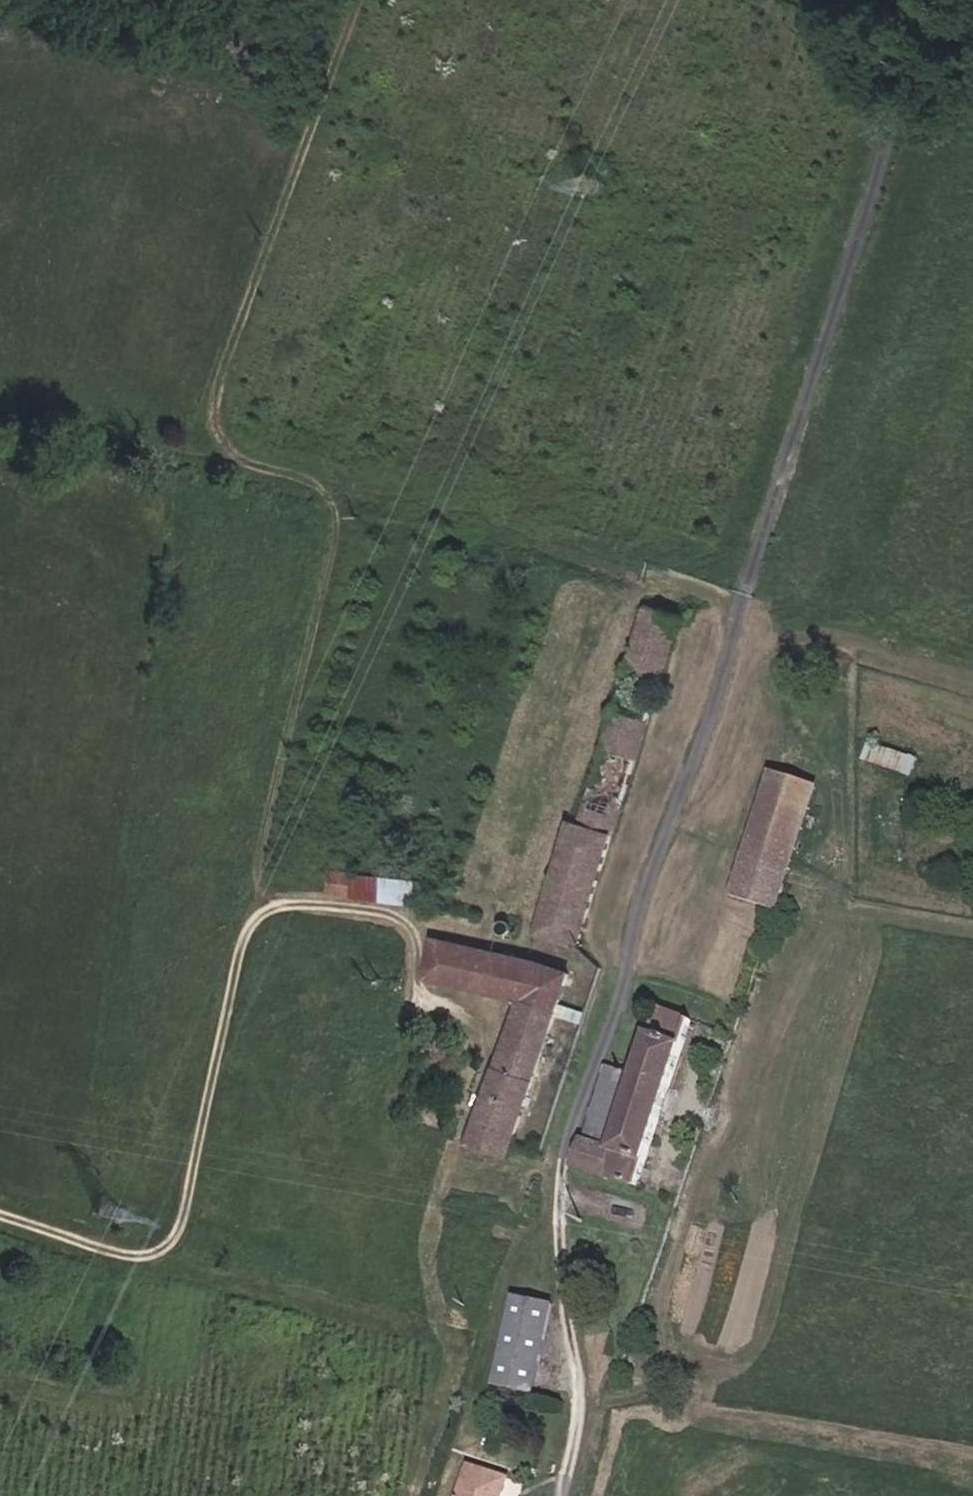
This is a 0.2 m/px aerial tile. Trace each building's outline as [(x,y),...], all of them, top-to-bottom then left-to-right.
[(578,947),(680,619),(647,609),(580,826),(570,823),(535,934),(578,947)] [(872,739),(867,757),(915,771),(920,754),(872,739)] [(777,911),(820,787),(772,771),(730,897),(777,911)] [(349,898),(352,874),(326,871),(323,895),(349,898)] [(378,901),(381,877),(352,874),(349,898),(378,901)] [(416,905),(418,882),(381,877),(378,901),(397,903),(412,905),(416,905)] [(509,1154),(570,973),(537,962),(434,940),(425,979),(523,1002),(471,1143),(509,1154)] [(660,1126),(694,1022),(660,1009),(652,1035),(650,1034),(636,1077),(608,1068),(596,1104),(660,1126)] [(638,1189),(660,1126),(596,1104),(592,1115),(620,1125),(612,1147),(584,1138),(574,1168),(638,1189)] [(612,1147),(620,1125),(592,1115),(584,1138),(612,1147)] [(535,1394),(553,1304),(513,1296),(495,1386),(535,1394)] [(508,1479),(470,1466),(461,1495),(503,1495),(508,1479)]
